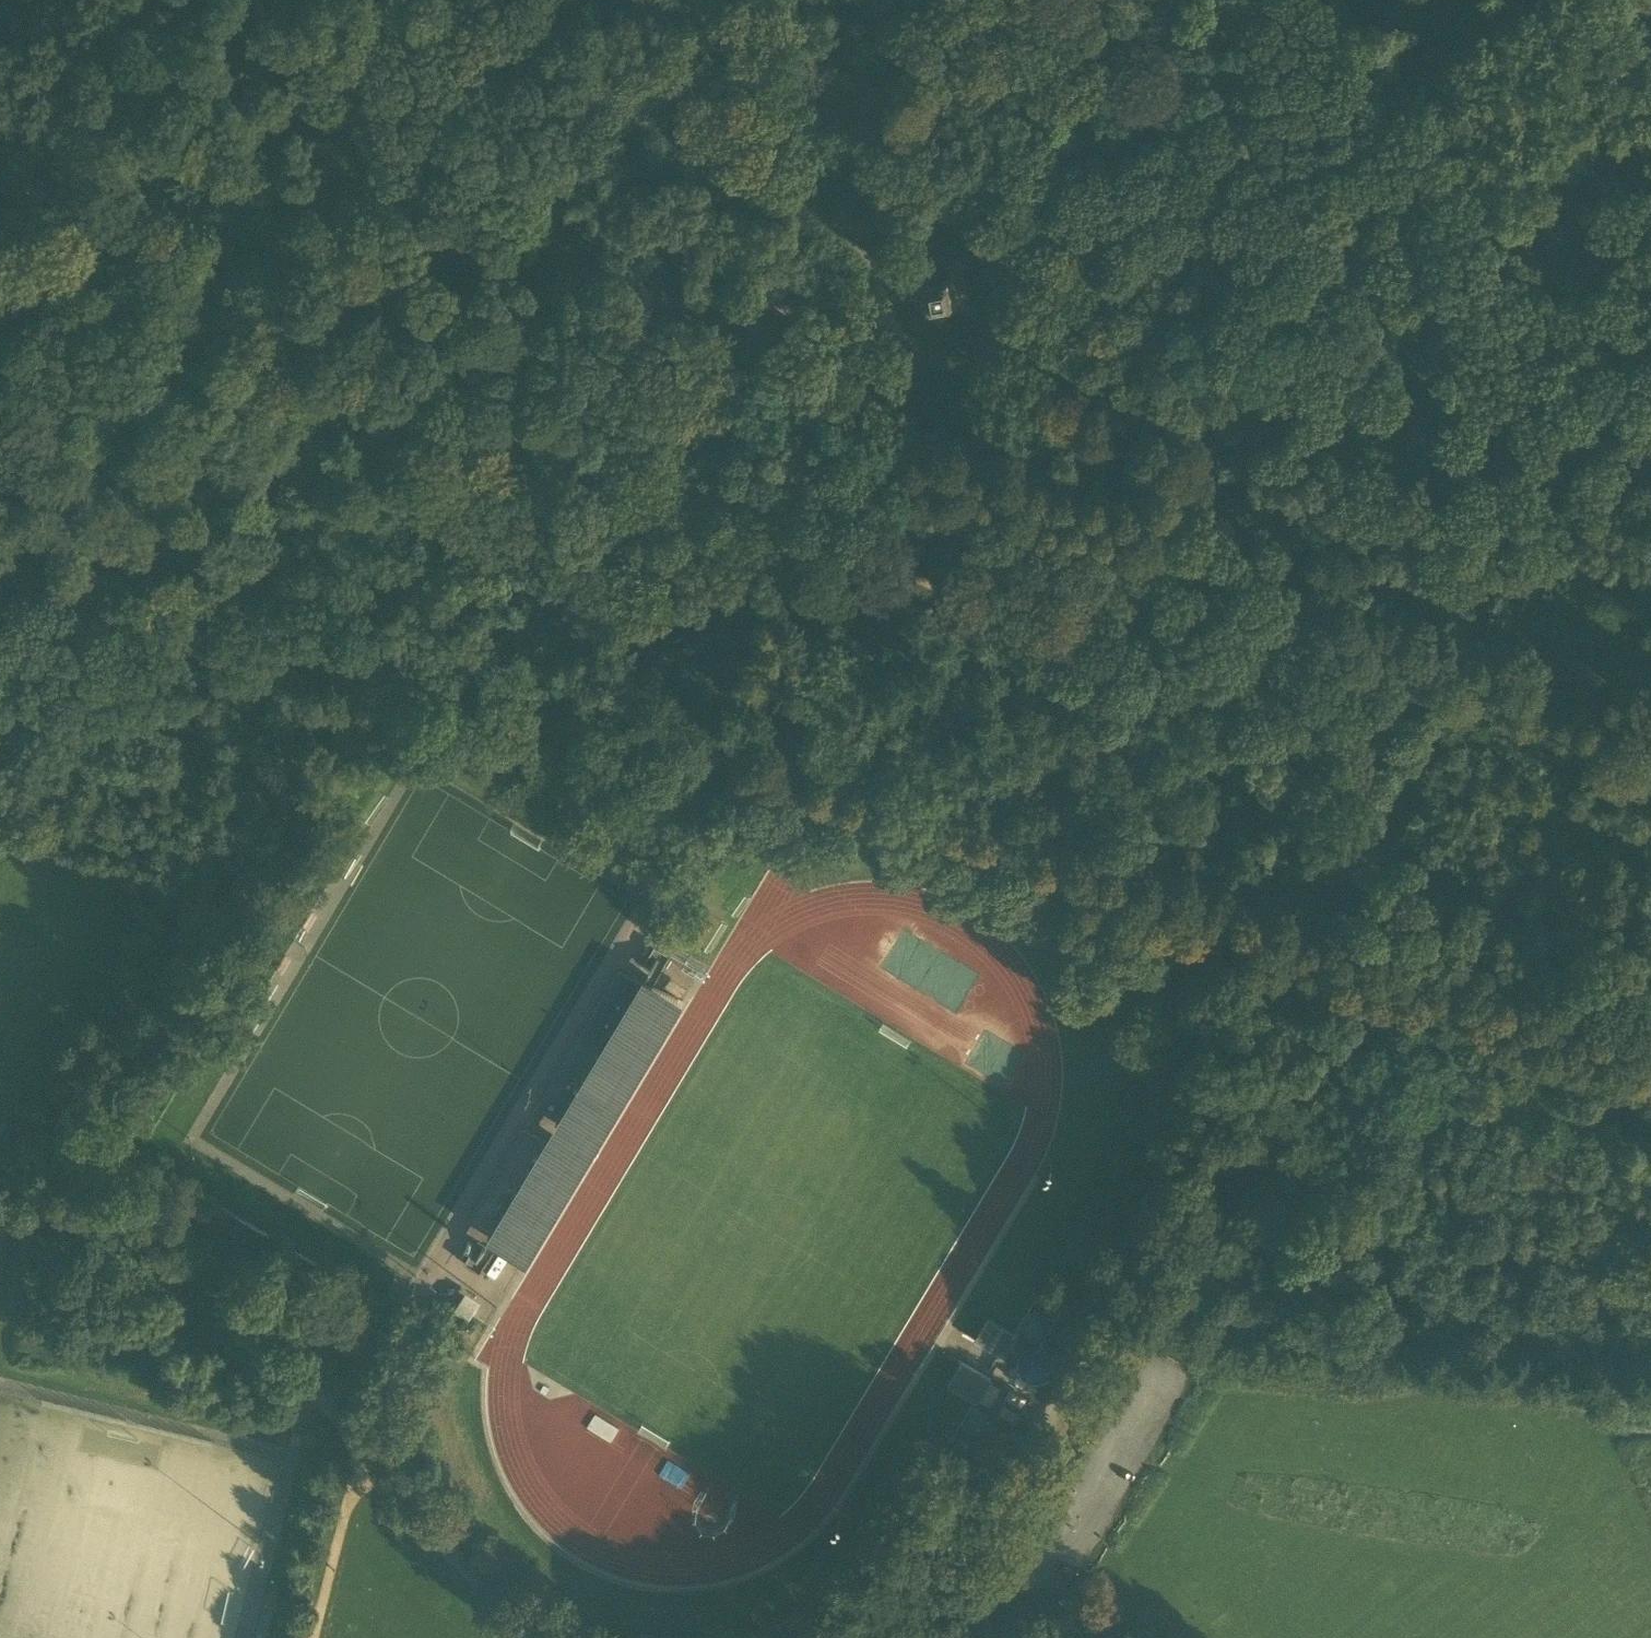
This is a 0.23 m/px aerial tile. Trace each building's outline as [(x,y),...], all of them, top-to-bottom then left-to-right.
[(915,265),(925,317),(972,308),(962,255),(915,265)] [(654,945),(645,966),(663,973),(672,952),(654,945)] [(576,1129),(598,1142),(680,1006),(651,989),(650,988),(643,984),(621,970),(538,1107),(561,1121),(575,1098),(589,1107),(576,1129)] [(1188,991),(1182,981),(1176,985),(1183,994),(1188,991)] [(654,983),(651,989),(680,1006),(683,1001),(654,983)] [(1218,1019),(1208,1009),(1199,1019),(1208,1028),(1218,1019)] [(561,1121),(549,1141),(535,1163),(550,1172),(563,1150),(585,1163),(598,1142),(576,1129),(589,1107),(575,1098),(561,1121)] [(530,1255),(585,1163),(563,1150),(550,1172),(535,1163),(549,1141),(526,1127),(470,1219),(493,1233),(500,1237),(501,1237),(530,1255)] [(527,1260),(530,1255),(501,1237),(498,1243),(527,1260)] [(1040,1339),(1069,1358),(1082,1336),(1104,1300),(1075,1282),(1040,1339)] [(986,1313),(972,1336),(1002,1353),(1015,1331),(986,1313)] [(988,1376),(1002,1353),(972,1336),(959,1358),(988,1376)] [(975,1398),(988,1376),(959,1358),(946,1381),(965,1392),(975,1398)]
